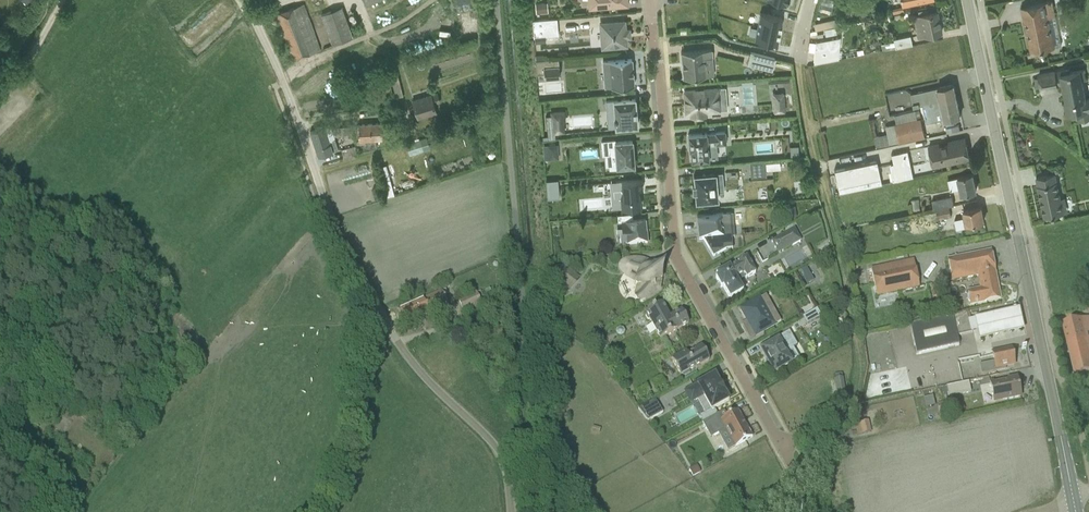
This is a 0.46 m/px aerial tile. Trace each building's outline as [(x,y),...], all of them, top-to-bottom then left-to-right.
[(588,9),(626,5),(626,0),(587,0),(588,9)] [(740,5),(764,9),(765,0),(741,0),(740,5)] [(775,8),(780,10),(783,0),(777,0),(775,8)] [(780,10),(778,17),(795,22),(802,0),(783,0),(780,10)] [(818,11),(830,14),(833,0),(820,0),(818,11)] [(1053,1),(1021,7),(1031,52),(1061,46),(1053,1)] [(303,4),(275,14),(292,60),(320,50),(303,4)] [(545,4),(537,5),(538,13),(546,12),(545,4)] [(341,7),(320,15),(331,45),(352,37),(341,7)] [(467,34),(461,12),(452,14),(458,36),(467,34)] [(936,12),(913,17),(917,37),(940,32),(936,12)] [(532,21),(533,36),(534,36),(534,44),(545,43),(545,36),(558,35),(556,19),(532,21)] [(815,31),(836,26),(834,19),(813,24),(815,31)] [(624,22),(598,24),(600,48),(626,46),(625,38),(629,37),(628,30),(625,30),(624,22)] [(825,36),(836,34),(835,27),(824,30),(825,36)] [(885,51),(912,45),(910,35),(893,39),(893,42),(888,43),(888,41),(884,42),(884,43),(885,51)] [(813,64),(838,59),(840,37),(815,42),(813,64)] [(712,49),(680,52),(683,78),(713,75),(712,57),(712,49)] [(775,59),(750,52),(746,65),(772,71),(775,59)] [(558,59),(535,60),(536,74),(544,74),(544,79),(559,78),(558,59)] [(631,59),(602,61),(604,88),(633,86),(631,59)] [(1088,119),(1088,97),(1086,98),(1082,80),(1086,79),(1084,69),(1060,74),(1060,71),(1055,72),(1055,71),(1038,75),(1039,78),(1034,79),(1036,88),(1041,87),(1042,92),(1059,89),(1058,85),(1061,84),(1065,102),(1064,103),(1066,114),(1076,112),(1078,121),(1088,119)] [(364,80),(373,78),(372,73),(350,80),(355,94),(367,90),(364,80)] [(392,95),(387,73),(376,76),(382,98),(392,95)] [(398,77),(390,78),(395,98),(403,96),(398,77)] [(922,105),(956,98),(953,84),(911,93),(914,107),(922,105)] [(725,87),(684,91),(686,114),(694,113),(694,116),(707,115),(706,113),(719,112),(719,111),(720,111),(720,110),(727,109),(725,87)] [(743,87),(733,87),(734,104),(743,104),(743,87)] [(903,107),(901,89),(878,92),(880,110),(903,107)] [(784,93),(783,93),(783,92),(772,93),(772,94),(771,94),(773,113),(774,113),(774,114),(785,112),(785,111),(784,93)] [(437,93),(411,100),(417,119),(436,113),(434,104),(440,103),(437,93)] [(1035,104),(1040,106),(1045,96),(1040,93),(1035,104)] [(634,98),(605,101),(607,129),(637,126),(634,98)] [(956,98),(922,105),(926,122),(944,119),(944,120),(960,116),(956,98)] [(897,143),(898,144),(925,138),(919,110),(893,115),(895,123),(893,124),(897,143)] [(1046,111),(1049,128),(1056,127),(1053,110),(1046,111)] [(897,143),(893,124),(884,126),(886,134),(884,134),(882,121),(875,123),(877,135),(873,136),(875,147),(897,143)] [(366,148),(376,147),(375,139),(382,139),(381,122),(358,123),(358,125),(352,126),(354,142),(356,142),(356,144),(365,144),(366,148)] [(309,132),(318,157),(338,150),(330,125),(309,132)] [(351,125),(333,126),(334,136),(352,135),(351,125)] [(389,146),(402,142),(401,140),(403,139),(400,129),(387,133),(389,142),(388,142),(389,146)] [(707,133),(687,135),(689,150),(690,150),(691,160),(709,159),(708,144),(716,143),(716,145),(726,144),(725,131),(714,132),(714,133),(707,134),(707,133)] [(419,138),(405,143),(408,155),(423,150),(419,138)] [(928,145),(932,167),(969,159),(965,141),(965,139),(939,144),(939,143),(928,145)] [(615,140),(600,141),(602,155),(604,155),(605,167),(609,166),(609,169),(617,169),(617,167),(634,166),(632,140),(615,142),(615,140)] [(557,144),(547,145),(548,160),(559,159),(557,144)] [(356,155),(355,146),(340,150),(343,158),(356,155)] [(908,151),(890,155),(896,181),(913,177),(908,151)] [(765,171),(780,170),(779,162),(764,163),(764,161),(749,162),(750,177),(766,176),(765,171)] [(385,165),(378,167),(382,181),(389,179),(385,165)] [(716,174),(693,175),(693,176),(694,185),(692,185),(693,192),(695,192),(695,201),(695,202),(718,201),(717,192),(723,191),(722,172),(716,173),(716,174)] [(957,178),(948,180),(950,191),(959,189),(960,194),(976,191),(972,174),(957,177),(957,178)] [(1037,186),(1044,217),(1067,212),(1064,197),(1060,198),(1055,174),(1036,178),(1038,186),(1037,186)] [(641,179),(616,181),(617,197),(620,197),(621,208),(640,207),(640,196),(638,196),(638,189),(642,189),(641,179)] [(547,199),(559,198),(557,180),(545,181),(547,199)] [(952,196),(932,200),(934,210),(954,205),(952,196)] [(913,213),(920,212),(918,199),(910,200),(913,213)] [(981,206),(962,210),(963,218),(954,219),(956,229),(976,225),(976,222),(984,221),(981,206)] [(938,220),(951,217),(949,207),(935,210),(938,220)] [(732,212),(696,215),(699,241),(703,240),(713,257),(726,250),(732,249),(731,238),(735,238),(732,212)] [(617,222),(621,221),(622,237),(625,237),(625,245),(647,244),(645,219),(633,220),(632,214),(617,215),(617,222)] [(778,255),(801,242),(794,229),(771,242),(778,255)] [(931,255),(929,246),(913,250),(916,259),(931,255)] [(977,277),(995,273),(990,251),(947,260),(951,282),(977,277)] [(722,287),(729,299),(743,292),(738,282),(745,278),(746,279),(756,274),(746,257),(737,262),(738,264),(730,268),(729,267),(716,275),(717,277),(715,278),(721,288),(722,287)] [(659,291),(659,289),(658,289),(658,287),(658,286),(659,284),(659,283),(659,282),(659,280),(660,280),(661,280),(662,279),(662,278),(662,277),(662,276),(661,275),(660,274),(659,274),(658,275),(655,271),(656,271),(657,270),(657,269),(657,268),(657,267),(656,266),(655,265),(654,265),(653,265),(652,266),(647,263),(648,262),(647,262),(646,263),(640,260),(634,258),(627,259),(622,260),(619,261),(618,263),(617,265),(617,267),(618,270),(620,273),(626,278),(629,281),(633,282),(634,283),(634,284),(634,285),(634,286),(636,287),(635,289),(634,291),(634,293),(633,295),(633,298),(633,302),(634,304),(636,305),(639,305),(642,303),(656,295),(657,293),(659,291)] [(864,273),(869,298),(919,288),(913,260),(870,269),(871,271),(864,273)] [(552,267),(553,280),(568,292),(580,277),(565,265),(552,267)] [(802,278),(808,275),(804,268),(798,271),(802,278)] [(995,273),(977,277),(979,288),(967,291),(967,295),(966,297),(967,301),(969,302),(969,305),(1000,299),(995,273)] [(423,300),(429,314),(447,305),(441,291),(423,300)] [(740,310),(746,321),(741,324),(742,326),(749,339),(780,322),(766,296),(740,310)] [(423,300),(400,310),(406,324),(429,314),(423,300)] [(660,340),(688,324),(681,310),(669,317),(662,304),(645,313),(660,340)] [(816,309),(802,317),(806,325),(821,317),(816,309)] [(975,324),(969,325),(971,331),(976,330),(978,341),(1022,331),(1018,310),(974,319),(975,324)] [(966,313),(909,325),(916,355),(959,346),(957,337),(971,334),(971,331),(969,325),(966,313)] [(1074,376),(1088,373),(1088,318),(1062,324),(1074,376)] [(777,334),(790,327),(786,321),(774,329),(777,334)] [(778,341),(760,351),(773,373),(791,364),(778,341)] [(671,360),(680,377),(682,375),(683,377),(690,373),(689,372),(696,368),(697,369),(700,368),(699,366),(709,361),(701,347),(694,351),(688,355),(686,351),(671,360)] [(1010,350),(991,354),(993,362),(979,365),(981,375),(1005,370),(1005,367),(1014,365),(1010,350)] [(485,377),(489,382),(500,373),(496,368),(485,377)] [(552,385),(559,384),(558,370),(551,370),(552,385)] [(835,380),(833,380),(836,394),(845,392),(842,378),(841,378),(840,373),(834,375),(835,380)] [(714,376),(684,393),(690,404),(704,397),(710,410),(699,417),(703,423),(716,415),(714,409),(728,401),(728,400),(724,393),(719,383),(718,384),(715,377),(714,376)] [(993,382),(989,383),(993,403),(1020,397),(1016,378),(1007,379),(1008,382),(994,385),(993,382)] [(968,382),(946,387),(948,397),(970,393),(968,382)] [(506,386),(500,390),(504,395),(510,390),(506,386)] [(925,409),(935,407),(932,397),(922,399),(925,409)] [(639,409),(648,421),(663,413),(655,400),(639,409)] [(946,402),(936,404),(939,415),(949,413),(946,402)] [(703,423),(702,423),(710,439),(725,430),(735,447),(752,438),(737,411),(727,417),(723,411),(716,415),(703,423)] [(854,424),(857,436),(871,433),(868,421),(854,424)] [(688,470),(693,477),(701,473),(696,465),(688,470)]
